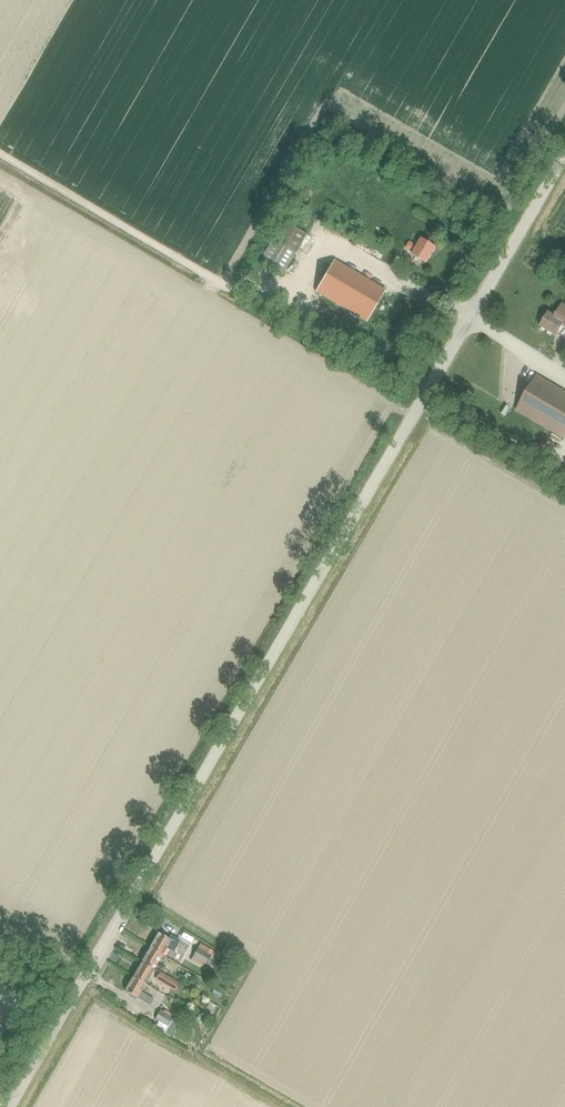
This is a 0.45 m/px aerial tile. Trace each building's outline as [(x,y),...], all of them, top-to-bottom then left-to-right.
[(283,273),(305,234),(282,221),(260,259),(283,273)] [(426,263),(436,247),(421,238),(416,246),(409,242),(405,248),(413,253),(412,255),(426,263)] [(366,322),(384,290),(334,260),(315,292),(366,322)] [(556,335),(562,325),(564,326),(564,305),(561,303),(554,315),(547,311),(539,326),(556,335)] [(516,410),(564,439),(564,392),(536,375),(516,410)] [(170,935),(168,939),(157,932),(148,947),(163,955),(166,948),(171,951),(177,939),(170,935)] [(154,970),(163,955),(148,947),(140,962),(154,970)] [(209,955),(196,947),(191,955),(205,963),(209,955)] [(146,984),(154,970),(140,962),(132,976),(146,984)] [(188,982),(192,975),(183,970),(179,977),(188,982)] [(141,993),(146,984),(132,976),(123,991),(136,998),(142,1001),(149,1005),(152,999),(141,993)] [(175,990),(179,984),(168,978),(165,985),(175,990)] [(160,1010),(154,1020),(168,1027),(171,1021),(177,1024),(179,1020),(174,1017),(174,1018),(173,1017),(174,1015),(164,1010),(163,1012),(160,1010)]
